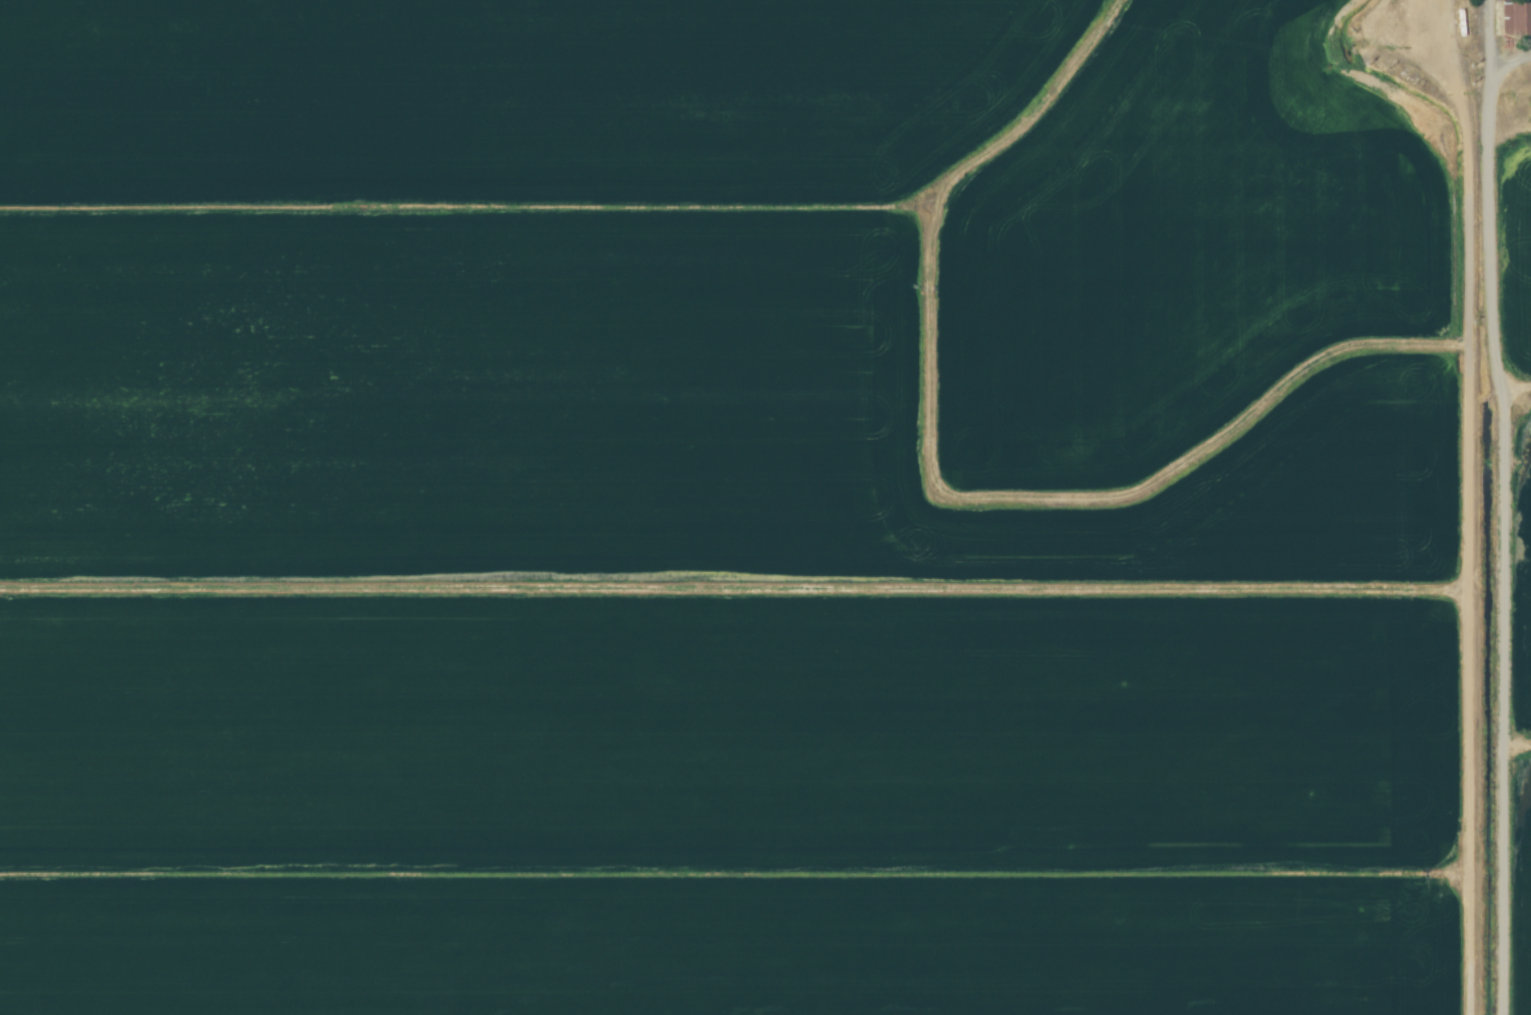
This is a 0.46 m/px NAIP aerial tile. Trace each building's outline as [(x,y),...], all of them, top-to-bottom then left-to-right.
[(1503,34),(1530,33),(1530,2),(1502,3),(1503,34)]
